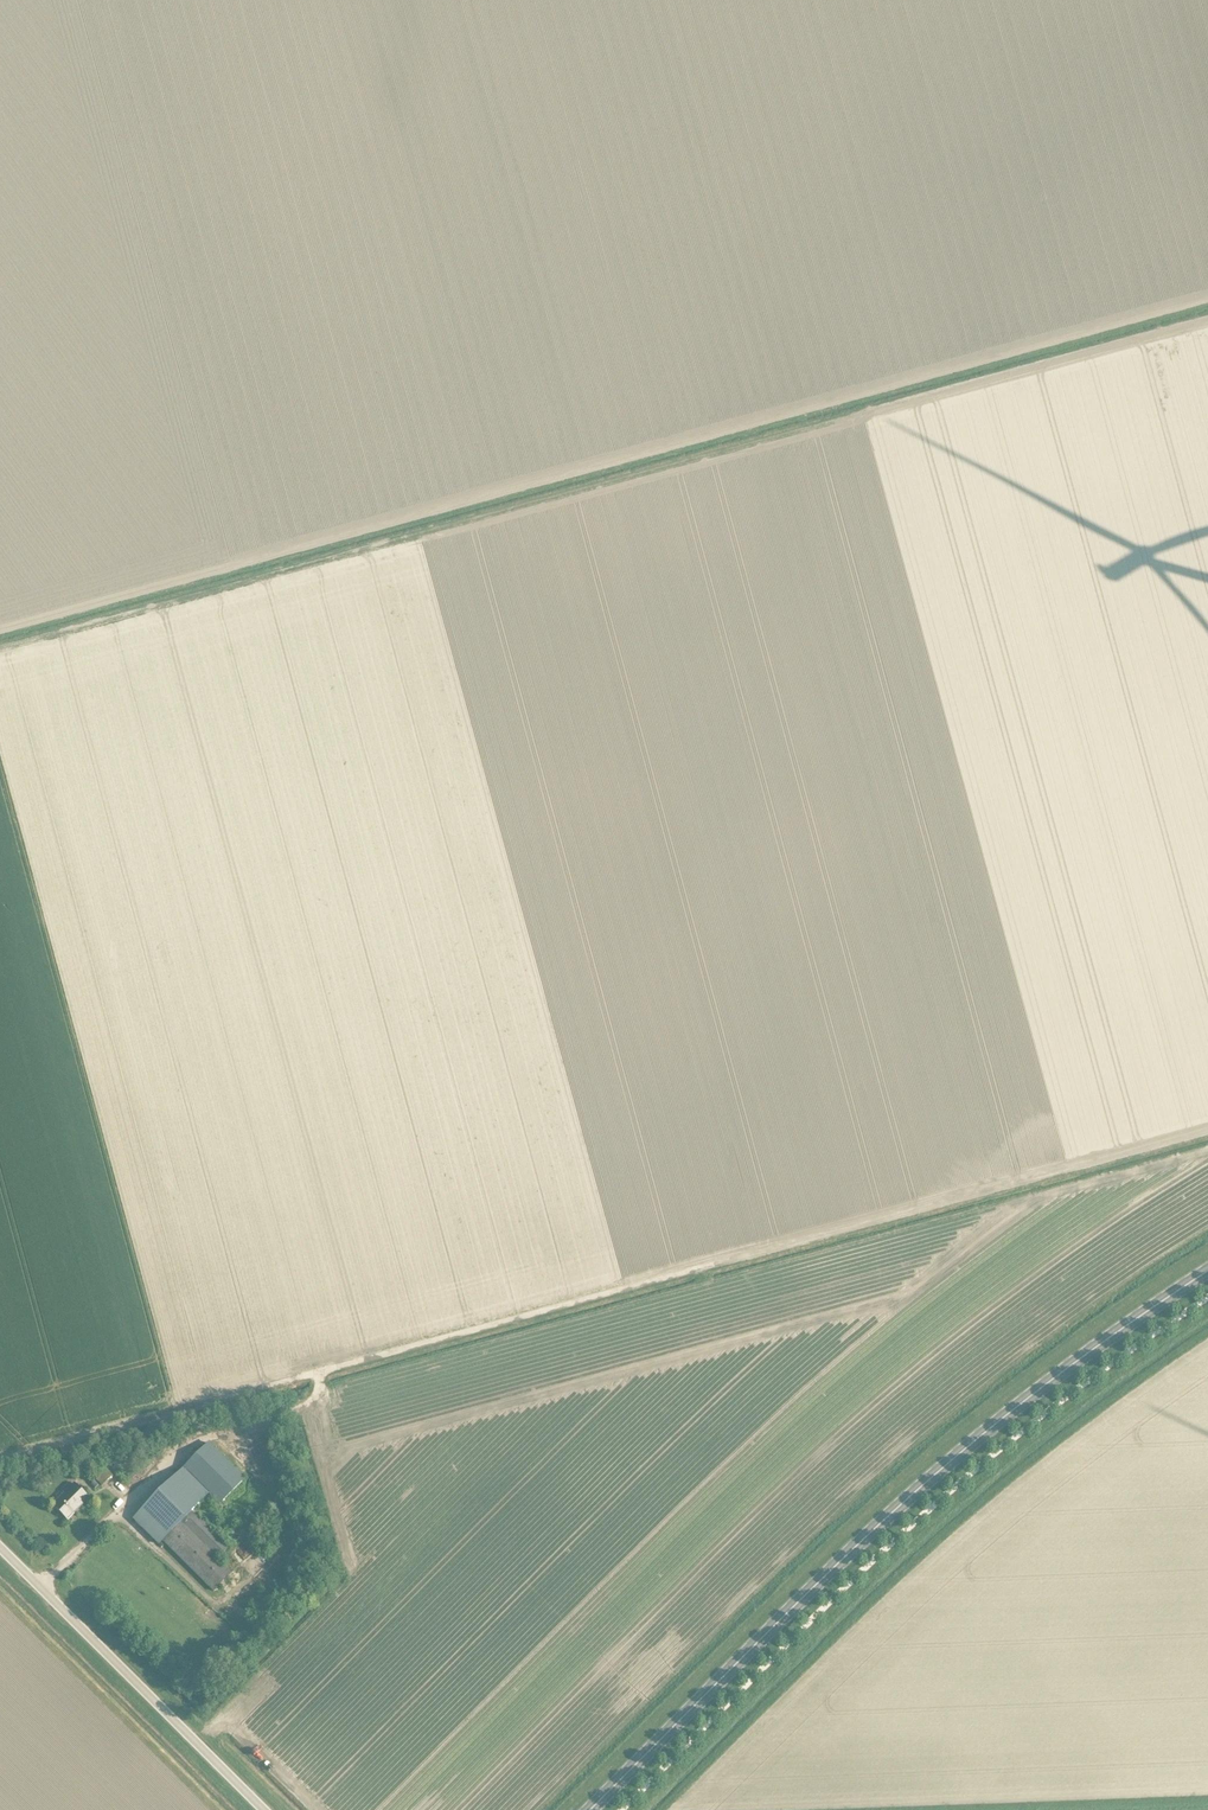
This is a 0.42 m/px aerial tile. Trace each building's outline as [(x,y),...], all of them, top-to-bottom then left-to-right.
[(132,1520),(156,1545),(160,1541),(211,1592),(229,1574),(215,1560),(226,1548),(189,1512),(206,1494),(217,1505),(242,1479),(207,1444),(132,1520)] [(110,1469),(113,1473),(125,1462),(121,1458),(110,1469)] [(90,1476),(100,1486),(110,1476),(100,1466),(90,1476)] [(50,1506),(65,1521),(87,1499),(72,1484),(70,1486),(67,1483),(59,1490),(62,1494),(50,1506)] [(269,1570),(264,1573),(269,1582),(274,1579),(269,1570)] [(235,1598),(231,1601),(238,1611),(243,1607),(235,1598)] [(233,1640),(243,1650),(252,1641),(242,1631),(233,1640)]
